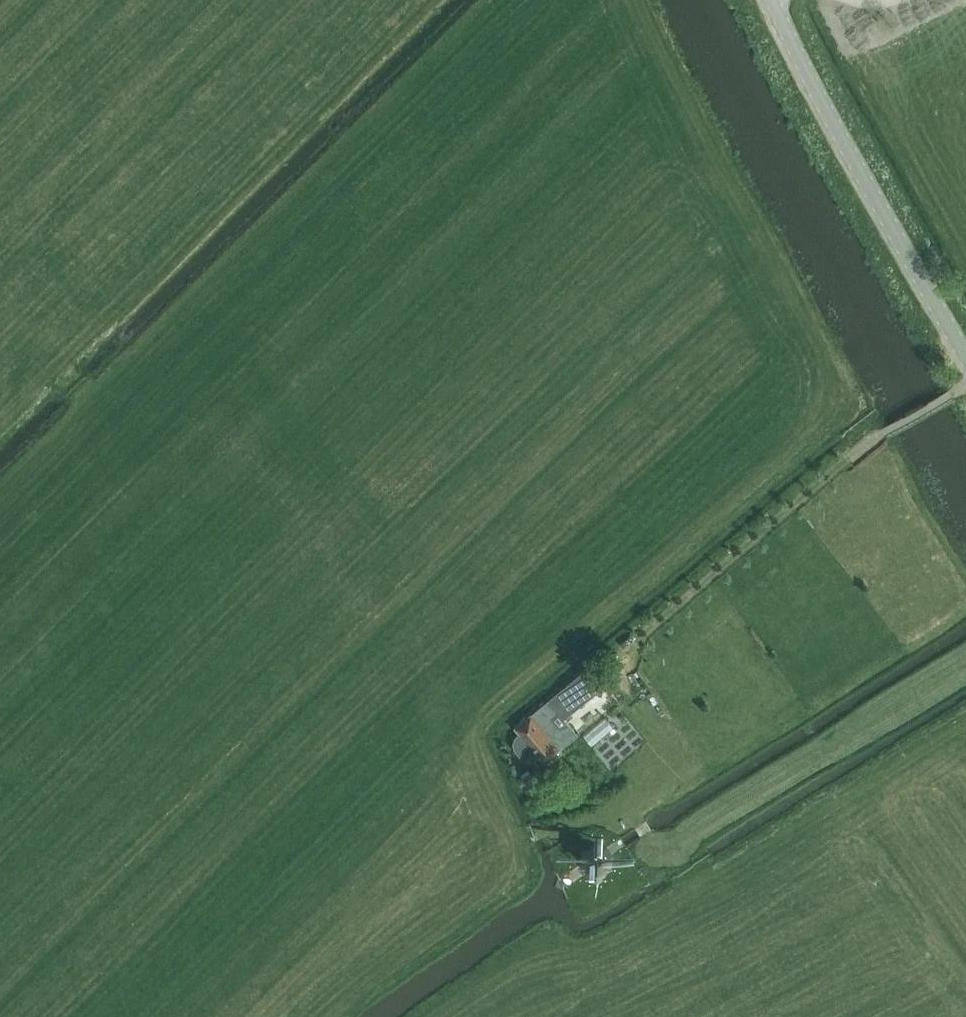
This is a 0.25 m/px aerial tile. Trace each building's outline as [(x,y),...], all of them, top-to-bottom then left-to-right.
[(551,717),(558,711),(564,719),(606,684),(591,665),(569,684),(516,727),(521,732),(515,737),(513,743),(515,749),(524,760),(530,761),(535,761),(540,756),(544,761),(551,763),(559,755),(559,749),(570,740),(577,734),(570,724),(560,728),(551,717)] [(610,711),(585,722),(593,740),(618,729),(610,711)] [(537,791),(551,780),(537,761),(522,772),(537,791)] [(583,864),(588,871),(588,872),(590,873),(590,872),(599,874),(601,874),(609,869),(610,867),(612,858),(612,856),(611,856),(606,849),(607,848),(605,847),(604,847),(595,846),(593,846),(586,851),(585,851),(585,853),(583,862),(583,864)]
